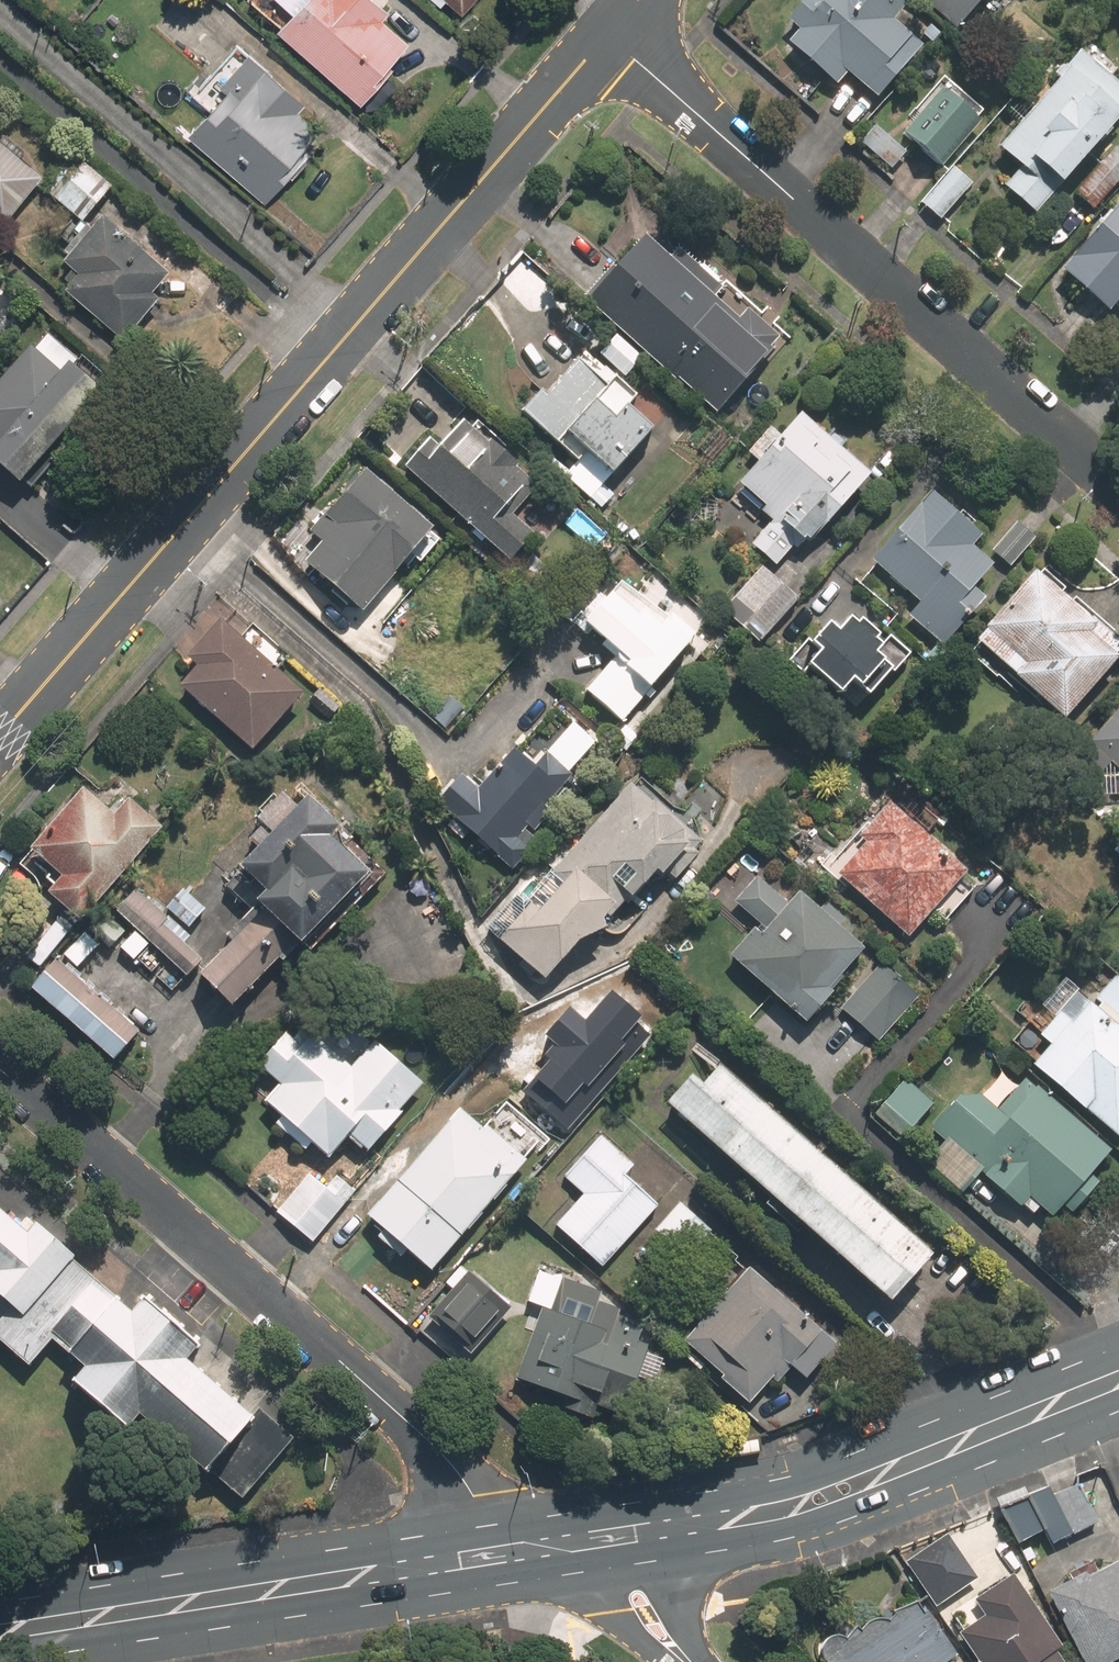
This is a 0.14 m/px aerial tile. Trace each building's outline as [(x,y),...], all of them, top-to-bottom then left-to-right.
[(366,0),(272,0),(289,15),(274,33),(357,106),(409,47),(380,21),(385,16),(366,0)] [(479,0),(445,0),(464,17),(479,0)] [(887,0),(804,0),(783,24),(795,34),(785,44),(835,88),(845,78),(874,103),(921,48),(892,22),(901,12),(887,0)] [(954,32),(982,0),(917,0),(954,32)] [(183,138),(262,206),(307,155),(301,149),(316,132),(295,114),(303,104),(237,46),(194,94),(210,108),(183,138)] [(1033,218),(1118,120),(1118,93),(1076,56),(994,149),(1018,170),(1001,190),(1033,218)] [(942,92),(902,137),(940,170),(980,125),(942,92)] [(906,157),(872,128),(858,144),(892,174),(906,157)] [(1,232),(40,183),(18,166),(24,159),(0,140),(0,232),(1,232)] [(1073,194),(1094,212),(1118,183),(1118,153),(1113,148),(1073,194)] [(71,160),(43,195),(81,225),(109,190),(71,160)] [(951,170),(919,207),(940,225),(972,188),(951,170)] [(1058,274),(1107,317),(1115,307),(1118,310),(1118,206),(1058,274)] [(165,277),(92,217),(59,256),(65,260),(58,269),(68,277),(62,284),(67,289),(61,297),(120,346),(156,304),(148,298),(165,277)] [(636,236),(580,303),(690,394),(733,343),(723,334),(736,319),(715,302),(724,291),(675,251),(666,261),(636,236)] [(11,336),(0,326),(0,348),(11,336)] [(15,489),(96,395),(70,372),(78,363),(42,332),(0,380),(0,476),(15,489)] [(562,481),(598,514),(613,497),(602,487),(649,435),(624,412),(637,398),(586,351),(541,399),(537,395),(519,416),(575,467),(562,481)] [(799,557),(869,480),(797,415),(777,437),(769,430),(745,456),(754,464),(732,489),(769,522),(746,547),(772,571),(792,550),(799,557)] [(425,441),(400,470),(509,563),(533,535),(511,517),(537,487),(460,422),(436,450),(425,441)] [(904,618),(940,651),(984,602),(972,591),(992,570),(971,551),(979,542),(929,496),(868,563),(916,606),(904,618)] [(363,612),(423,664),(496,581),(427,521),(374,581),(384,589),(363,612)] [(1016,524),(990,554),(1008,570),(1035,540),(1016,524)] [(760,569),(720,612),(758,646),(798,603),(760,569)] [(973,645),(1060,724),(1118,659),(1118,645),(1039,573),(973,645)] [(582,695),(621,727),(696,636),(671,616),(666,622),(619,584),(606,599),(599,594),(573,626),(613,658),(582,695)] [(289,660),(230,610),(184,665),(190,671),(172,693),(247,756),(298,696),(275,676),(289,660)] [(806,642),(785,665),(799,677),(803,674),(835,703),(848,689),(866,705),(909,658),(887,639),(879,648),(854,625),(849,631),(844,626),(832,638),(822,629),(808,644),(806,642)] [(447,694),(428,717),(446,732),(465,709),(447,694)] [(1072,760),(1094,780),(1106,766),(1118,777),(1118,707),(1072,760)] [(460,776),(433,807),(509,872),(536,841),(532,838),(552,815),(542,807),(595,746),(551,709),(479,792),(460,776)] [(514,898),(485,933),(557,993),(653,876),(668,889),(710,839),(638,779),(629,790),(626,787),(526,907),(514,898)] [(43,897),(77,927),(162,831),(127,800),(111,818),(81,792),(26,854),(57,881),(43,897)] [(306,959),(384,881),(303,802),(290,815),(276,801),(249,829),(254,833),(242,846),(252,856),(230,877),(256,902),(248,910),(255,918),(193,980),(225,1011),(275,962),(280,967),(297,950),(306,959)] [(886,805),(825,873),(908,946),(934,917),(943,925),(977,886),(886,805)] [(726,962),(803,1029),(830,998),(826,994),(862,953),(837,931),(843,924),(823,907),(817,914),(796,896),(786,907),(754,879),(731,906),(756,927),(726,962)] [(134,891),(113,915),(186,980),(202,962),(162,927),(168,921),(134,891)] [(101,914),(86,931),(109,951),(124,934),(101,914)] [(54,961),(28,991),(111,1064),(138,1034),(54,961)] [(881,963),(837,1012),(876,1047),(920,997),(881,963)] [(1029,1068),(1115,1144),(1118,1139),(1118,978),(1116,976),(1088,1007),(1076,997),(1035,1042),(1045,1051),(1029,1068)] [(572,1050),(524,1006),(488,1045),(536,1089),(572,1050)] [(365,1159),(424,1089),(372,1045),(350,1070),(310,1036),(305,1042),(295,1034),(289,1040),(283,1035),(254,1069),(276,1087),(260,1105),(279,1120),(273,1127),(302,1152),(307,1147),(325,1162),(343,1141),(365,1159)] [(688,1081),(662,1110),(884,1310),(928,1262),(716,1072),(698,1091),(688,1081)] [(956,1101),(928,1132),(942,1144),(923,1166),(959,1198),(979,1177),(1018,1212),(1027,1201),(1052,1223),(1061,1212),(1069,1219),(1098,1186),(1088,1177),(1109,1153),(1025,1079),(996,1112),(980,1098),(956,1101)] [(903,1081),(872,1118),(903,1144),(933,1107),(903,1081)] [(428,1277),(526,1163),(484,1127),(482,1130),(458,1110),(364,1220),(379,1234),(373,1241),(398,1263),(403,1256),(428,1277)] [(633,1169),(599,1138),(561,1181),(581,1199),(553,1230),(600,1272),(658,1208),(624,1179),(633,1169)] [(274,1216),(310,1246),(355,1194),(335,1178),(325,1190),(309,1176),(274,1216)] [(119,1303),(0,1200),(0,1335),(31,1362),(47,1344),(74,1367),(62,1381),(125,1436),(140,1420),(206,1477),(256,1419),(184,1356),(193,1345),(143,1301),(132,1314),(119,1303)] [(1105,1220),(1118,1232),(1118,1204),(1105,1220)] [(678,1206),(652,1234),(683,1262),(709,1233),(678,1206)] [(483,1251),(442,1296),(484,1333),(524,1287),(483,1251)] [(803,1383),(834,1349),(747,1270),(678,1346),(747,1409),(771,1382),(777,1388),(791,1373),(803,1383)] [(540,1311),(515,1384),(562,1400),(557,1412),(591,1424),(595,1412),(620,1421),(646,1346),(637,1343),(643,1328),(557,1298),(551,1315),(540,1311)] [(1051,1489),(1002,1513),(1017,1544),(1041,1533),(1048,1548),(1096,1524),(1077,1485),(1054,1496),(1051,1489)] [(947,1535),(903,1564),(934,1608),(977,1579),(947,1535)] [(1043,1592),(1079,1661),(1114,1661),(1118,1659),(1118,1564),(1115,1556),(1043,1592)] [(1010,1575),(970,1601),(981,1617),(957,1633),(976,1661),(1061,1661),(1053,1651),(1058,1648),(1010,1575)] [(954,1657),(917,1601),(822,1640),(815,1652),(819,1661),(946,1661),(954,1657)]
